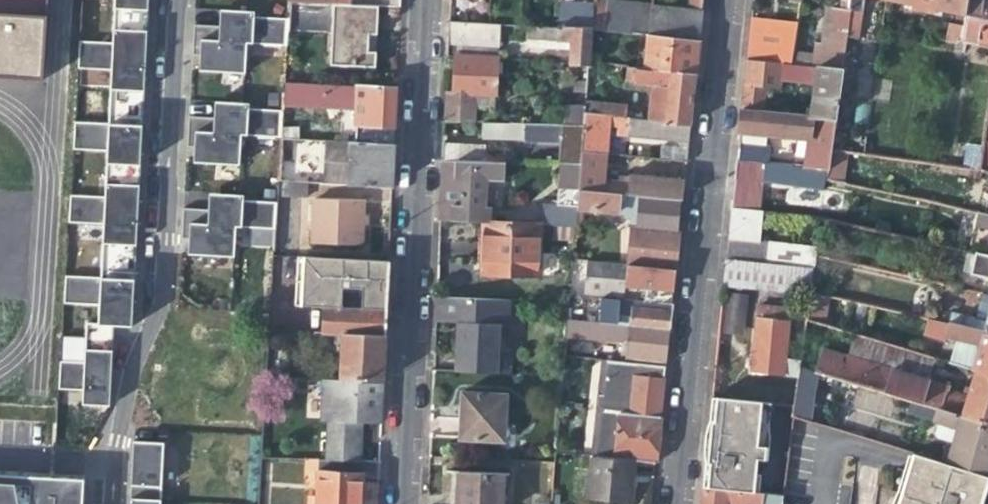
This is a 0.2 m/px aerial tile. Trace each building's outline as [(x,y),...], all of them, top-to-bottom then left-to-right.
[(40,75),(45,0),(0,0),(0,74),(40,75)] [(147,0),(113,0),(112,42),(78,40),(78,67),(110,69),(108,124),(74,121),(74,148),(108,150),(104,196),(71,195),(69,222),(103,223),(101,277),(66,276),(65,302),(100,304),(99,322),(86,322),(85,362),(62,360),(60,388),(108,390),(111,324),(131,326),(147,0)] [(649,6),(646,36),(697,40),(701,0),(690,0),(688,10),(649,6)] [(793,50),(792,64),(816,66),(841,68),(845,37),(850,0),(841,0),(840,7),(831,7),(826,40),(814,39),(813,52),(793,50)] [(845,37),(857,38),(862,0),(850,0),(845,37)] [(962,15),(964,0),(887,0),(910,4),(909,10),(931,14),(931,9),(962,15)] [(962,15),(960,27),(959,39),(987,45),(987,0),(964,0),(962,15)] [(593,1),(593,5),(591,31),(646,36),(649,6),(593,1)] [(560,2),(560,29),(590,31),(591,31),(593,5),(560,2)] [(374,42),(376,6),(350,5),(288,3),(287,19),(287,28),(329,31),(327,63),(373,66),(374,42)] [(191,25),(190,40),(286,44),(287,28),(287,19),(253,16),(251,11),(221,9),(220,15),(218,26),(191,25)] [(750,18),(748,41),(748,62),(755,58),(762,57),(769,58),(776,62),(781,67),(792,64),(793,50),(794,46),(797,22),(750,18)] [(447,56),(455,56),(498,60),(500,24),(449,21),(448,38),(447,56)] [(953,44),(959,39),(960,27),(947,24),(943,42),(953,44)] [(569,66),(574,66),(587,67),(587,63),(590,31),(560,29),(526,27),(526,40),(541,41),(540,49),(570,53),(569,66)] [(646,36),(643,69),(694,74),(695,58),(697,40),(646,36)] [(244,43),(190,40),(189,50),(189,57),(197,57),(197,65),(196,72),(243,74),(244,43)] [(454,71),(452,92),(496,96),(498,60),(455,56),(454,71)] [(785,81),(784,74),(781,67),(776,62),(769,58),(762,57),(755,58),(748,62),(744,67),(741,73),(739,79),(740,86),(743,91),(747,96),(753,100),(760,102),(767,102),(774,99),(779,94),(783,88),(785,81)] [(562,111),(561,127),(582,128),(583,115),(584,102),(587,67),(574,66),(570,111),(562,111)] [(816,66),(810,116),(835,119),(841,68),(816,66)] [(649,87),(646,122),(688,127),(691,101),(694,74),(643,69),(625,67),(624,84),(649,87)] [(357,108),(358,84),(284,82),(283,105),(357,108)] [(397,85),(358,84),(357,108),(357,124),(363,124),(362,141),(394,142),(395,123),(397,85)] [(445,91),(445,104),(477,107),(495,109),(496,96),(452,92),(445,91)] [(187,116),(185,131),(282,135),(283,110),(249,107),(247,102),(209,101),(209,105),(208,116),(187,116)] [(626,107),(584,102),(583,115),(630,120),(630,114),(626,114),(626,107)] [(476,124),(477,107),(445,104),(444,123),(476,124)] [(494,124),(495,109),(477,107),(476,124),(483,124),(494,124)] [(809,128),(804,167),(829,169),(831,148),(835,119),(810,116),(741,110),(738,131),(770,134),(796,137),(798,126),(809,128)] [(686,143),(688,127),(646,122),(630,120),(583,115),(582,128),(580,151),(604,154),(606,127),(617,128),(616,135),(686,143)] [(985,115),(981,148),(978,170),(981,171),(987,173),(987,116),(985,115)] [(559,163),(567,163),(578,164),(580,151),(582,128),(561,127),(494,124),(483,124),(483,139),(529,141),(549,142),(561,139),(561,148),(559,163)] [(240,134),(185,131),(185,141),(185,148),(193,148),(193,156),(192,163),(239,165),(240,134)] [(738,131),(737,142),(769,145),(770,134),(738,131)] [(529,148),(561,148),(561,139),(549,142),(529,141),(529,148)] [(348,141),(325,140),(323,185),(345,185),(348,141)] [(394,149),(394,142),(362,141),(348,141),(345,185),(392,187),(393,171),(394,149)] [(656,159),(685,163),(687,145),(658,142),(656,159)] [(766,163),(769,145),(737,142),(735,161),(765,163),(766,163)] [(464,144),(443,143),(442,160),(504,161),(504,153),(485,152),(484,145),(464,144)] [(963,168),(978,170),(981,148),(966,146),(963,168)] [(602,181),(604,154),(580,151),(578,164),(576,190),(657,199),(665,200),(679,201),(681,202),(683,181),(676,181),(627,176),(627,180),(617,179),(616,183),(602,181)] [(505,161),(504,161),(442,160),(441,179),(439,221),(486,222),(490,222),(490,208),(486,207),(487,178),(504,179),(505,161)] [(763,182),(765,163),(735,161),(734,170),(734,178),(761,181),(763,182)] [(573,226),(573,224),(575,209),(576,190),(578,164),(567,163),(563,203),(543,202),(541,225),(573,226)] [(827,179),(829,169),(804,167),(803,176),(827,179)] [(981,171),(978,183),(987,186),(987,173),(981,171)] [(759,198),(761,181),(734,178),(730,208),(747,210),(748,197),(759,198)] [(286,181),(285,193),(306,196),(308,184),(286,181)] [(630,220),(629,230),(675,235),(677,235),(679,220),(681,202),(679,201),(665,200),(657,199),(576,190),(575,209),(581,210),(618,214),(630,220)] [(180,208),(179,223),(275,227),(277,202),(243,199),(241,194),(203,193),(202,197),(201,208),(180,208)] [(311,242),(361,245),(362,222),(363,202),(313,200),(311,242)] [(763,212),(747,210),(730,208),(729,221),(727,238),(760,242),(763,212)] [(580,225),(581,210),(575,209),(573,224),(580,225)] [(978,214),(975,226),(987,230),(987,216),(978,214)] [(540,225),(490,222),(486,222),(485,248),(484,263),(505,265),(504,275),(539,277),(540,225)] [(234,226),(179,223),(179,233),(178,240),(187,240),(186,248),(186,255),(232,258),(234,226)] [(629,230),(624,266),(673,270),(676,250),(677,235),(675,235),(629,230)] [(769,243),(760,242),(727,238),(725,260),(744,262),(766,264),(769,243)] [(976,255),(970,275),(987,279),(987,258),(976,255)] [(342,287),(388,289),(389,261),(299,258),(298,280),(323,282),(343,283),(342,287)] [(744,262),(725,260),(723,286),(741,288),(744,262)] [(652,303),(670,305),(672,287),(673,270),(624,266),(586,262),(583,294),(621,298),(623,284),(643,285),(641,302),(652,303)] [(766,264),(744,262),(741,288),(785,293),(788,267),(766,264)] [(484,274),(504,275),(505,265),(484,263),(484,274)] [(810,293),(813,270),(788,267),(785,293),(810,295),(810,293)] [(297,305),(322,306),(322,303),(323,282),(298,280),(297,305)] [(323,282),(322,303),(386,305),(388,289),(342,287),(343,283),(323,282)] [(724,334),(746,334),(746,293),(724,293),(724,334)] [(828,297),(810,293),(810,295),(806,321),(824,326),(828,297)] [(973,330),(987,333),(987,294),(984,293),(981,293),(973,330)] [(567,294),(565,320),(582,321),(584,296),(567,294)] [(506,299),(436,296),(436,309),(435,320),(460,321),(493,321),(505,321),(506,299)] [(600,303),(598,323),(667,330),(669,316),(670,305),(652,303),(641,302),(611,299),(611,304),(600,303)] [(321,335),(341,335),(385,335),(386,319),(386,309),(322,306),(321,335)] [(751,370),(798,376),(799,370),(800,362),(786,360),(792,312),(760,308),(755,345),(751,370)] [(950,313),(947,324),(965,328),(967,318),(950,313)] [(947,324),(926,319),(922,336),(944,342),(945,339),(955,341),(950,364),(975,371),(987,375),(987,333),(973,330),(965,328),(947,324)] [(666,343),(667,330),(598,323),(582,321),(565,320),(564,336),(606,340),(607,334),(626,336),(624,356),(664,361),(666,343)] [(493,321),(460,321),(460,331),(456,331),(456,334),(455,356),(459,357),(458,372),(507,373),(507,355),(495,354),(494,341),(492,341),(493,321)] [(341,335),(340,380),(383,382),(384,351),(385,335),(341,335)] [(815,375),(818,376),(910,403),(987,427),(987,375),(975,371),(970,390),(965,388),(962,397),(948,393),(949,388),(822,351),(815,375)] [(558,406),(593,410),(598,360),(562,356),(558,406)] [(604,360),(600,393),(604,394),(608,361),(604,360)] [(663,367),(633,363),(608,361),(604,394),(600,393),(598,410),(617,412),(660,417),(662,395),(664,379),(662,379),(663,367)] [(808,421),(818,376),(815,375),(799,370),(798,376),(794,405),(792,416),(808,421)] [(326,460),(351,460),(360,460),(362,421),(372,422),(372,411),(382,412),(383,382),(340,380),(322,380),(321,400),(325,400),(324,419),(328,419),(326,460)] [(459,439),(502,441),(506,394),(462,392),(460,418),(459,439)] [(707,440),(788,450),(792,416),(794,405),(711,395),(709,414),(707,440)] [(947,466),(987,479),(987,477),(987,427),(910,403),(907,416),(957,431),(947,466)] [(598,410),(592,457),(598,458),(634,461),(655,463),(657,443),(660,417),(617,412),(598,410)] [(788,450),(707,440),(706,447),(705,461),(716,463),(716,468),(710,468),(707,487),(763,494),(781,496),(788,450)] [(161,441),(129,441),(128,503),(160,503),(161,441)] [(987,479),(947,466),(911,454),(906,471),(943,483),(941,485),(982,497),(984,492),(987,479)] [(632,484),(634,461),(598,458),(592,457),(591,457),(587,497),(630,501),(632,484)] [(380,461),(360,460),(351,460),(350,473),(317,472),(317,481),(312,480),(311,499),(316,499),(316,503),(359,503),(360,496),(361,477),(379,477),(380,461)] [(716,463),(705,461),(702,486),(707,487),(710,468),(716,468),(716,463)] [(982,497),(941,485),(943,483),(906,471),(896,503),(980,503),(982,497)] [(81,478),(0,473),(0,503),(80,503),(81,478)] [(501,475),(457,473),(456,494),(456,503),(500,503),(501,475)] [(763,494),(707,487),(702,486),(700,501),(700,503),(761,503),(763,494)]
